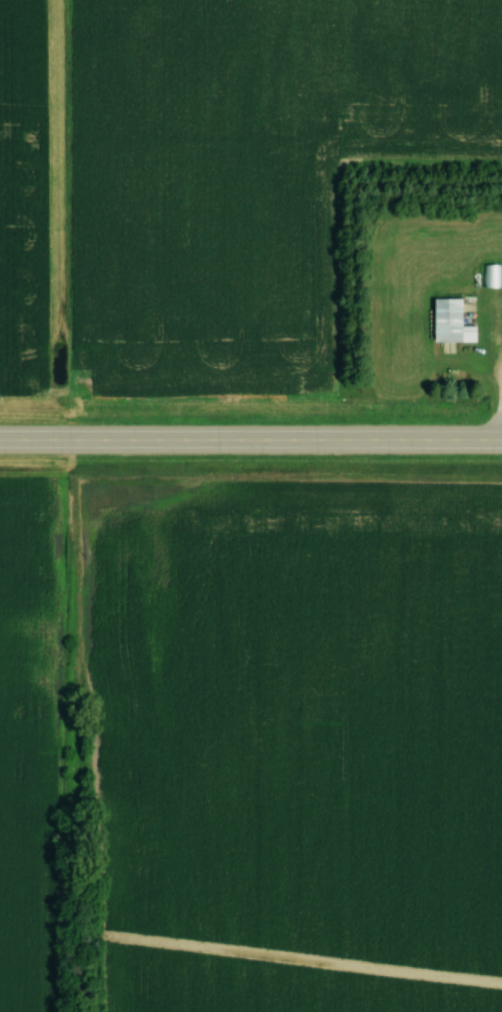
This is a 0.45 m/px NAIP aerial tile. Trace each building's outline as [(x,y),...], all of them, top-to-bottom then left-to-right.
[(498,267),(482,267),(482,289),(498,289),(498,267)] [(431,344),(473,344),(473,327),(459,327),(459,300),(431,300),(431,344)]
